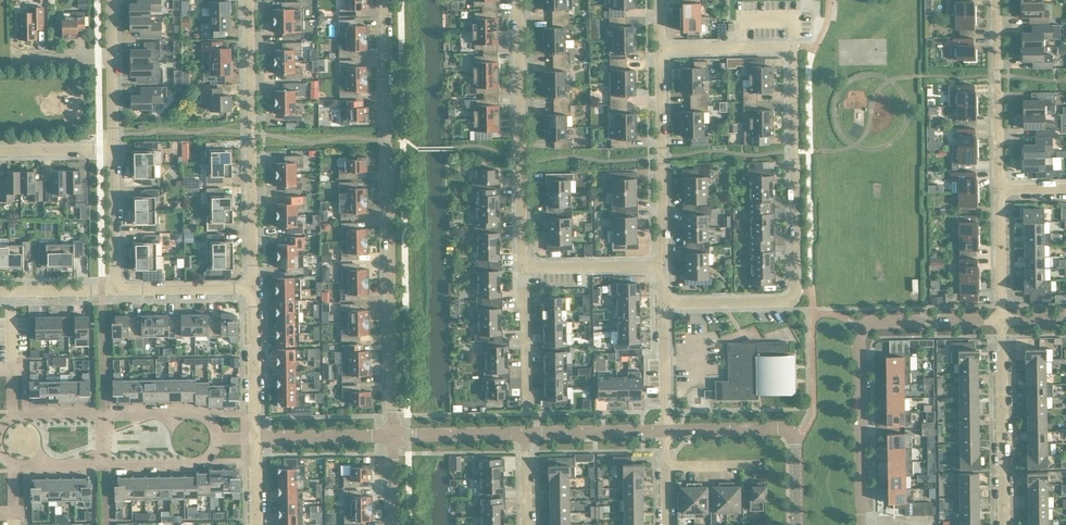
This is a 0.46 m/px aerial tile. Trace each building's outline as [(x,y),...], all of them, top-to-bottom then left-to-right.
[(78,8),(88,8),(88,0),(78,0),(78,8)] [(130,3),(131,17),(151,16),(151,10),(156,10),(156,8),(161,8),(161,0),(138,0),(138,3),(130,3)] [(230,15),(230,1),(217,1),(217,0),(202,0),(202,7),(210,7),(210,15),(230,15)] [(367,0),(346,0),(346,9),(340,9),(340,16),(354,15),(354,9),(367,9),(367,0)] [(473,0),(474,0),(474,6),(482,6),(482,9),(497,9),(497,0),(473,0)] [(543,9),(552,9),(552,18),(569,18),(569,8),(565,9),(565,0),(543,0),(543,9)] [(605,4),(609,4),(609,17),(626,17),(626,8),(635,8),(634,0),(605,0),(605,4)] [(701,17),(701,0),(683,0),(683,7),(680,7),(680,17),(701,17)] [(976,15),(976,5),(973,5),(973,0),(950,0),(950,3),(955,3),(956,15),(976,15)] [(303,8),(301,8),(301,1),(286,2),(286,9),(272,9),(272,18),(274,18),(274,20),(304,20),(303,8)] [(1043,10),(1042,3),(1022,3),(1022,16),(1030,16),(1030,23),(1048,22),(1048,10),(1043,10)] [(44,29),(44,23),(44,7),(30,7),(30,13),(19,13),(19,38),(37,38),(37,29),(44,29)] [(497,9),(482,9),(482,12),(474,12),(474,18),(473,18),(473,31),(498,31),(498,18),(497,18),(497,9)] [(85,31),(85,24),(85,11),(72,12),(70,13),(70,17),(63,17),(63,29),(62,29),(62,38),(78,38),(78,31),(85,31)] [(230,15),(210,15),(210,23),(203,23),(203,36),(217,36),(217,29),(230,29),(230,15)] [(976,15),(956,15),(956,29),(959,29),(959,36),(973,35),(973,25),(976,24),(976,15)] [(151,16),(131,17),(131,30),(140,30),(140,37),(148,37),(162,37),(161,25),(156,25),(156,22),(151,23),(151,16)] [(626,26),(626,17),(609,17),(609,27),(613,27),(613,39),(635,39),(635,26),(626,26)] [(709,17),(701,17),(680,17),(681,27),(683,27),(683,31),(687,31),(687,37),(701,37),(701,31),(701,24),(709,24),(709,17)] [(190,18),(180,19),(180,24),(172,24),(173,33),(180,32),(179,25),(190,25),(190,18)] [(569,18),(552,18),(552,27),(544,27),(544,40),(572,40),(572,32),(570,32),(569,18)] [(346,38),(366,37),(366,35),(368,35),(368,25),(354,26),(354,19),(339,20),(339,31),(346,31),(346,38)] [(304,20),(274,20),(274,23),(272,23),(273,32),(286,32),(286,38),(300,38),(300,31),(302,31),(304,29),(304,20)] [(1022,47),(1043,47),(1043,39),(1060,38),(1060,25),(1032,25),(1032,33),(1022,33),(1022,47)] [(498,43),(498,31),(473,31),(473,44),(475,44),(475,50),(483,50),(483,53),(498,52),(498,43)] [(366,37),(346,38),(346,45),(339,45),(339,56),(354,56),(354,50),(368,50),(368,40),(366,40),(366,37)] [(953,39),(953,45),(950,45),(951,59),(963,59),(964,61),(977,61),(977,49),(974,49),(973,38),(953,38),(953,39)] [(635,39),(613,39),(614,51),(610,51),(610,61),(627,61),(627,52),(635,51),(635,39)] [(572,40),(544,40),(544,53),(553,53),(553,62),(570,61),(570,47),(572,47),(572,40)] [(131,62),(153,62),(151,62),(151,55),(160,54),(160,41),(144,41),(144,49),(131,49),(131,62)] [(211,61),(231,61),(230,48),(217,48),(217,41),(203,42),(203,61),(211,61)] [(275,61),(295,61),(294,54),(302,54),(301,42),(286,42),(287,49),(273,49),(273,58),(275,58),(275,61)] [(1043,55),(1043,47),(1022,47),(1022,61),(1032,61),(1032,68),(1052,68),(1052,54),(1043,55)] [(498,52),(483,53),(483,56),(475,56),(475,62),(473,62),(474,74),(499,74),(499,61),(498,61),(498,52)] [(347,78),(366,78),(366,75),(368,75),(368,66),(354,66),(354,60),(339,60),(340,71),(347,71),(347,78)] [(750,79),(773,79),(772,66),(756,66),(756,60),(743,60),(743,67),(749,67),(750,79)] [(231,61),(211,61),(211,68),(203,68),(203,81),(217,80),(217,74),(231,74),(231,61)] [(295,61),(275,61),(275,64),(273,64),(273,72),(287,72),(287,79),(302,79),(302,67),(295,67),(295,61)] [(570,61),(553,62),(553,71),(544,71),(545,84),(566,83),(566,71),(570,71),(570,61)] [(627,70),(627,61),(610,61),(610,83),(636,82),(636,69),(627,70)] [(681,80),(703,80),(703,67),(707,67),(707,61),(694,61),(694,67),(681,68),(681,80)] [(153,69),(153,62),(131,62),(131,75),(147,75),(147,83),(163,82),(163,69),(153,69)] [(474,74),(474,83),(469,83),(466,87),(466,93),(484,93),(484,96),(498,96),(498,87),(499,87),(499,74),(474,74)] [(310,97),(317,96),(317,78),(309,78),(310,97)] [(366,78),(347,78),(347,85),(340,86),(340,97),(355,97),(355,90),(369,90),(368,81),(366,81),(366,78)] [(773,79),(750,79),(750,87),(743,87),(744,101),(757,101),(757,92),(773,92),(773,79)] [(703,92),(703,80),(681,80),(682,93),(690,93),(690,102),(707,102),(707,92),(703,92)] [(636,82),(610,83),(610,104),(628,104),(627,95),(636,95),(636,82)] [(276,102),(295,101),(295,95),(306,95),(306,83),(287,83),(287,90),(273,90),(274,99),(276,99),(276,102)] [(566,83),(545,84),(545,96),(553,96),(554,105),(571,105),(570,91),(566,91),(566,83)] [(974,85),(954,85),(949,85),(949,105),(957,105),(977,105),(977,95),(974,95),(974,85)] [(167,87),(161,87),(141,87),(141,95),(132,95),(132,109),(152,109),(152,102),(167,102),(167,87)] [(202,101),(211,101),(211,110),(231,110),(231,95),(218,96),(218,88),(202,88),(202,101)] [(1055,92),(1040,92),(1040,100),(1023,100),(1023,114),(1044,114),(1044,113),(1055,113),(1055,92)] [(484,99),(475,99),(465,99),(465,102),(465,103),(465,104),(465,105),(466,105),(466,106),(467,107),(468,108),(469,109),(471,109),(472,109),(474,109),(474,118),(499,118),(499,105),(498,96),(484,96),(484,99)] [(355,101),(340,101),(340,112),(340,125),(349,125),(349,120),(359,119),(359,121),(369,121),(369,107),(363,107),(363,100),(355,101)] [(295,101),(276,102),(276,104),(274,104),(274,113),(288,113),(288,120),(303,120),(302,108),(295,108),(295,101)] [(757,101),(744,101),(744,111),(750,110),(750,123),(773,122),(773,110),(758,110),(757,101)] [(707,102),(690,102),(691,111),(682,111),(682,124),(704,123),(704,111),(708,111),(707,102)] [(628,113),(628,104),(610,104),(611,114),(615,114),(615,126),(637,126),(636,113),(628,113)] [(937,112),(937,104),(927,104),(928,113),(937,112)] [(571,105),(554,105),(554,114),(545,114),(545,127),(567,127),(567,114),(571,114),(571,105)] [(978,115),(977,105),(957,105),(957,120),(961,120),(961,126),(975,126),(975,115),(978,115)] [(1044,114),(1023,114),(1023,128),(1041,128),(1041,136),(1055,135),(1055,122),(1044,122),(1044,114)] [(499,118),(474,118),(475,131),(476,131),(476,140),(492,140),(492,130),(500,130),(499,118)] [(773,122),(750,123),(750,130),(744,130),(744,145),(769,144),(769,135),(774,135),(773,122)] [(704,123),(682,124),(682,136),(691,136),(691,145),(708,145),(708,136),(704,136),(704,123)] [(637,126),(615,126),(615,138),(611,138),(611,148),(628,148),(628,139),(637,138),(637,126)] [(567,139),(567,127),(545,127),(545,140),(554,140),(554,149),(571,148),(571,139),(567,139)] [(957,129),(958,144),(952,144),(952,149),(978,148),(978,139),(975,139),(975,128),(961,128),(961,129),(957,129)] [(1024,158),(1052,157),(1050,157),(1050,150),(1052,150),(1052,138),(1038,138),(1038,144),(1024,145),(1024,158)] [(210,163),(232,163),(232,149),(221,149),(221,142),(206,142),(206,156),(210,156),(210,163)] [(130,164),(155,164),(155,151),(158,151),(158,143),(143,143),(144,150),(133,150),(133,157),(129,157),(130,164)] [(978,148),(952,149),(952,169),(975,169),(975,158),(978,158),(978,148)] [(277,174),(296,174),(296,167),(303,167),(303,155),(288,155),(288,162),(275,162),(275,171),(277,171),(277,174)] [(358,159),(346,159),(346,157),(339,157),(337,159),(337,165),(339,167),(339,178),(354,178),(354,172),(368,171),(367,157),(357,157),(357,158),(358,158),(358,159)] [(1052,157),(1024,158),(1024,171),(1039,170),(1039,177),(1052,177),(1052,157)] [(710,162),(694,163),(694,169),(683,169),(683,178),(685,178),(685,190),(707,189),(707,177),(711,177),(710,162)] [(763,162),(748,162),(748,177),(750,177),(750,188),(746,188),(746,189),(772,188),(772,176),(774,176),(774,168),(763,168),(763,162)] [(232,163),(210,163),(210,169),(207,169),(207,184),(222,184),(221,177),(232,176),(232,163)] [(155,164),(130,164),(130,171),(133,171),(133,178),(144,178),(144,185),(159,184),(159,177),(155,177),(155,164)] [(487,166),(484,170),(476,170),(477,182),(473,182),(473,189),(501,189),(500,182),(498,182),(498,169),(491,170),(487,166)] [(67,192),(67,170),(53,171),(53,186),(46,186),(46,201),(58,201),(58,196),(61,196),(61,192),(67,192)] [(81,170),(67,170),(67,192),(73,192),(76,194),(76,206),(78,207),(86,207),(88,205),(88,186),(81,186),(81,170)] [(21,192),(21,171),(7,171),(7,186),(1,186),(1,200),(14,200),(13,192),(21,192)] [(21,171),(21,192),(29,192),(29,200),(42,200),(42,185),(35,185),(35,171),(21,171)] [(637,172),(625,172),(610,172),(610,179),(614,179),(614,192),(636,191),(635,179),(637,179),(637,172)] [(975,172),(955,172),(952,172),(952,192),(958,192),(979,192),(979,182),(976,182),(975,172)] [(573,173),(559,173),(546,173),(546,181),(548,181),(548,193),(570,192),(570,180),(573,180),(573,173)] [(296,174),(277,174),(277,177),(275,177),(275,186),(289,185),(289,192),(302,192),(302,185),(302,180),(296,180),(296,174)] [(339,200),(366,200),(366,197),(368,197),(368,188),(354,188),(354,182),(339,182),(339,200)] [(210,209),(233,208),(233,195),(222,195),(222,188),(207,188),(207,202),(210,202),(210,209)] [(773,200),(772,188),(746,189),(746,190),(751,190),(751,201),(749,201),(749,208),(775,207),(774,200),(773,200)] [(130,210),(156,210),(156,203),(159,203),(159,189),(144,189),(144,196),(133,196),(133,203),(130,203),(130,210)] [(501,196),(501,189),(473,189),(473,196),(477,196),(477,207),(477,208),(499,208),(499,196),(501,196)] [(707,189),(685,190),(685,202),(683,202),(683,209),(711,208),(711,201),(707,201),(707,189)] [(636,191),(614,192),(614,204),(612,204),(612,210),(610,210),(610,211),(638,210),(638,203),(636,203),(636,191)] [(570,192),(548,193),(548,205),(546,205),(546,212),(572,211),(572,204),(570,204),(570,192)] [(979,202),(979,192),(958,192),(959,213),(976,212),(976,202),(979,202)] [(277,215),(297,214),(297,208),(304,208),(304,196),(289,196),(289,203),(275,203),(275,212),(277,212),(277,215)] [(332,210),(332,198),(319,197),(319,210),(332,210)] [(366,203),(366,200),(339,200),(340,212),(341,212),(341,219),(355,219),(355,212),(368,212),(368,203),(366,203)] [(477,208),(477,207),(473,207),(473,209),(477,209),(477,220),(475,220),(475,227),(501,227),(501,220),(499,220),(499,208),(477,208)] [(775,207),(749,208),(749,214),(751,214),(751,225),(747,225),(747,227),(773,226),(773,214),(775,214),(775,207)] [(233,208),(210,209),(211,215),(207,215),(207,230),(222,229),(222,223),(233,222),(233,208)] [(711,208),(683,209),(684,215),(685,215),(686,228),(707,227),(707,215),(711,215),(711,208)] [(1043,221),(1043,222),(1044,222),(1044,209),(1023,209),(1023,217),(1025,217),(1025,221),(1043,221)] [(156,216),(156,210),(130,210),(130,217),(134,217),(134,224),(145,224),(145,231),(160,230),(159,216),(156,216)] [(638,210),(610,211),(610,217),(614,217),(614,229),(636,229),(636,217),(638,217),(638,210)] [(572,218),(572,211),(546,212),(547,218),(549,218),(549,231),(571,230),(570,218),(572,218)] [(297,214),(277,215),(277,217),(275,217),(276,226),(289,226),(289,233),(303,233),(303,225),(297,226),(297,214)] [(959,236),(979,235),(979,226),(976,226),(976,215),(956,215),(956,216),(956,222),(959,222),(959,236)] [(170,221),(170,230),(181,230),(181,221),(170,221)] [(1043,233),(1043,222),(1043,221),(1025,221),(1025,233),(1043,233)] [(341,241),(367,241),(367,238),(369,238),(369,228),(355,229),(355,222),(341,223),(341,229),(347,229),(347,241),(341,241)] [(184,224),(184,232),(197,232),(197,224),(184,224)] [(773,238),(773,226),(747,227),(747,228),(751,228),(751,239),(749,239),(749,245),(775,245),(775,238),(773,238)] [(501,227),(475,227),(476,234),(477,234),(478,245),(478,246),(499,245),(499,233),(501,233),(501,227)] [(707,227),(686,228),(686,240),(684,240),(684,246),(710,246),(710,239),(708,239),(707,227)] [(636,229),(614,229),(614,242),(613,242),(613,249),(638,248),(638,241),(636,241),(636,229)] [(571,230),(549,231),(549,243),(547,243),(547,250),(573,249),(573,242),(571,242),(571,230)] [(1050,233),(1043,233),(1025,233),(1025,245),(1050,245),(1050,233)] [(183,234),(183,242),(192,242),(192,234),(183,234)] [(211,255),(234,254),(233,241),(222,241),(222,234),(207,234),(208,248),(211,248),(211,255)] [(131,256),(157,256),(156,242),(160,242),(160,235),(145,235),(145,242),(134,242),(134,249),(131,249),(131,256)] [(979,235),(959,236),(959,256),(977,256),(977,245),(980,245),(979,235)] [(278,255),(298,255),(298,249),(305,248),(305,236),(289,237),(290,244),(276,244),(276,253),(278,252),(278,255)] [(74,244),(61,244),(61,269),(68,269),(68,266),(75,266),(75,255),(84,255),(83,240),(74,240),(74,244)] [(23,244),(10,245),(10,270),(17,270),(17,267),(24,267),(24,256),(31,256),(30,241),(23,241),(23,244)] [(61,269),(61,244),(47,244),(47,241),(40,241),(40,256),(47,255),(47,266),(54,266),(54,270),(61,269)] [(367,241),(341,241),(341,253),(342,253),(342,259),(355,259),(355,253),(369,253),(369,243),(367,243),(367,241)] [(10,245),(0,245),(0,267),(3,267),(3,270),(10,270),(10,245)] [(478,246),(478,245),(473,245),(473,247),(478,247),(478,258),(476,258),(476,264),(476,265),(502,264),(502,258),(500,258),(499,245),(478,246)] [(775,245),(749,245),(749,252),(751,252),(752,263),(747,263),(747,264),(773,264),(773,252),(775,252),(775,245)] [(1050,256),(1050,245),(1025,245),(1025,257),(1043,256),(1050,256)] [(710,246),(684,246),(684,253),(686,253),(686,265),(708,265),(708,253),(710,253),(710,246)] [(211,261),(208,261),(208,268),(204,273),(204,280),(223,280),(223,268),(234,268),(234,254),(211,255),(211,261)] [(303,255),(298,255),(278,255),(278,258),(276,258),(276,267),(290,267),(290,273),(304,273),(303,255)] [(943,256),(929,255),(929,264),(942,265),(943,256)] [(157,256),(131,256),(131,263),(134,263),(134,270),(145,270),(146,277),(163,276),(162,269),(157,269),(157,256)] [(1043,268),(1043,256),(1025,257),(1026,268),(1043,268)] [(960,279),(980,279),(980,269),(977,269),(977,258),(959,259),(960,279)] [(342,282),(348,282),(367,281),(367,279),(369,278),(369,269),(355,269),(355,263),(342,263),(342,282)] [(476,265),(476,264),(474,264),(474,272),(478,272),(478,283),(478,284),(500,283),(500,271),(502,271),(502,264),(476,265)] [(774,276),(773,264),(747,264),(747,266),(752,265),(752,276),(750,276),(750,284),(776,283),(776,276),(774,276)] [(708,265),(686,265),(686,277),(684,277),(685,285),(712,284),(712,277),(708,277),(708,265)] [(1043,268),(1026,268),(1026,279),(1026,280),(1044,280),(1044,279),(1043,268)] [(301,277),(276,278),(277,289),(301,289),(301,277)] [(613,277),(613,283),(611,283),(611,296),(617,295),(639,295),(639,283),(623,283),(623,277),(613,277)] [(930,278),(930,289),(942,289),(943,278),(930,278)] [(457,279),(457,293),(473,293),(473,279),(457,279)] [(980,279),(960,279),(960,293),(945,293),(945,301),(977,300),(977,288),(980,288),(980,279)] [(1026,280),(1026,279),(1024,279),(1024,287),(1026,287),(1026,292),(1037,292),(1038,299),(1051,299),(1051,292),(1045,292),(1045,279),(1044,279),(1044,280),(1026,280)] [(367,281),(348,282),(348,289),(341,289),(341,300),(356,300),(356,294),(370,293),(369,284),(367,284),(367,281)] [(478,284),(478,283),(474,283),(474,285),(478,285),(478,296),(476,296),(477,303),(502,302),(502,295),(500,295),(500,283),(478,284)] [(301,289),(277,289),(277,300),(299,300),(301,300),(301,289)] [(639,307),(639,295),(617,295),(617,307),(639,307)] [(544,310),(565,309),(565,297),(543,298),(544,310)] [(328,298),(329,315),(338,314),(337,298),(328,298)] [(299,311),(299,300),(277,300),(277,311),(299,311)] [(502,309),(502,302),(477,303),(477,309),(479,309),(479,320),(479,321),(501,321),(500,309),(502,309)] [(348,322),(368,322),(368,319),(370,319),(370,310),(356,310),(356,304),(341,304),(341,315),(348,315),(348,322)] [(639,319),(639,307),(617,307),(618,319),(639,319)] [(566,321),(565,309),(544,310),(544,321),(566,321)] [(299,311),(277,311),(277,322),(299,322),(299,311)] [(182,316),(175,316),(176,338),(183,338),(183,335),(195,335),(195,314),(182,314),(182,316)] [(208,314),(195,314),(195,335),(208,335),(208,337),(215,337),(215,316),(208,316),(208,314)] [(221,316),(215,316),(215,337),(223,337),(223,334),(229,334),(231,342),(238,342),(238,315),(235,315),(235,314),(221,314),(221,316)] [(116,317),(113,317),(113,344),(120,344),(122,336),(128,336),(128,339),(136,339),(135,317),(129,317),(129,315),(116,315),(116,317)] [(156,335),(155,315),(142,315),(142,317),(135,317),(136,339),(143,338),(143,336),(156,335)] [(176,338),(175,316),(169,317),(169,315),(155,315),(156,335),(168,335),(168,338),(176,338)] [(49,316),(30,317),(29,317),(30,317),(30,336),(37,336),(37,338),(50,338),(49,316)] [(69,316),(49,316),(50,338),(62,338),(62,335),(69,335),(69,316)] [(89,316),(69,316),(69,335),(76,335),(76,345),(89,345),(89,316)] [(639,319),(618,319),(618,331),(640,330),(639,319)] [(479,321),(479,320),(474,320),(474,323),(479,323),(479,334),(475,334),(475,341),(482,341),(482,340),(503,340),(503,333),(501,333),(501,321),(479,321)] [(566,333),(566,321),(544,321),(544,333),(566,333)] [(299,322),(277,322),(277,333),(299,333),(299,322)] [(368,322),(348,322),(349,329),(341,329),(342,341),(357,340),(356,334),(370,334),(370,325),(368,325),(368,322)] [(640,330),(618,331),(618,342),(614,343),(614,349),(621,349),(627,349),(629,349),(629,343),(640,342),(640,330)] [(299,345),(299,333),(277,333),(277,345),(299,345)] [(566,345),(566,333),(544,333),(544,345),(555,345),(566,345)] [(509,340),(503,340),(482,340),(482,341),(482,347),(486,347),(486,358),(486,359),(508,359),(508,347),(510,347),(509,340)] [(909,340),(889,340),(890,352),(909,352),(909,340)] [(758,399),(758,393),(795,393),(794,355),(787,355),(787,342),(728,343),(728,380),(715,381),(716,400),(758,399)] [(979,350),(973,350),(973,342),(951,343),(952,362),(958,362),(979,362),(979,350)] [(362,344),(357,344),(343,345),(343,363),(349,363),(369,363),(369,360),(371,360),(370,350),(362,350),(362,344)] [(566,345),(555,345),(555,351),(544,352),(545,364),(566,363),(566,351),(570,351),(570,345),(566,345)] [(278,360),(295,360),(295,349),(277,349),(278,360)] [(1045,361),(1045,362),(1046,362),(1046,349),(1025,349),(1025,362),(1027,362),(1027,361),(1045,361)] [(890,352),(890,356),(886,356),(886,370),(904,370),(909,370),(917,370),(917,356),(909,352),(890,352)] [(486,359),(486,358),(481,358),(481,360),(486,360),(486,371),(484,371),(484,378),(482,378),(510,378),(510,371),(508,371),(508,359),(486,359)] [(295,360),(278,360),(278,371),(301,371),(296,371),(295,360)] [(1045,373),(1045,362),(1045,361),(1027,361),(1027,362),(1027,373),(1045,373)] [(979,363),(979,362),(958,362),(958,363),(959,363),(959,375),(977,374),(977,363),(979,363)] [(369,363),(349,363),(349,370),(342,370),(342,381),(357,381),(357,375),(371,375),(371,365),(369,365),(369,363)] [(566,363),(545,364),(545,375),(567,375),(566,363)] [(909,370),(904,370),(886,370),(886,384),(904,384),(909,384),(909,370)] [(301,382),(301,371),(278,371),(278,383),(301,382)] [(641,398),(640,377),(640,371),(628,371),(628,377),(629,399),(641,398)] [(81,380),(74,380),(73,380),(74,404),(87,404),(87,401),(90,401),(90,372),(83,372),(81,380)] [(131,379),(130,379),(123,380),(121,372),(114,372),(114,400),(117,400),(117,403),(131,403),(131,379)] [(48,404),(47,381),(39,381),(37,373),(30,373),(31,402),(46,401),(46,404),(48,404)] [(617,399),(617,377),(605,377),(605,373),(598,374),(598,399),(605,399),(617,399)] [(1045,384),(1045,373),(1027,373),(1027,385),(1045,384)] [(157,379),(156,379),(148,379),(147,374),(143,374),(143,379),(144,379),(144,403),(157,403),(157,379)] [(170,379),(169,379),(161,379),(160,374),(156,374),(156,379),(157,379),(157,403),(170,402),(170,379)] [(183,379),(182,379),(174,379),(173,374),(169,374),(169,379),(170,379),(170,402),(183,402),(183,379)] [(196,378),(195,378),(187,379),(186,374),(182,374),(182,379),(183,379),(183,402),(196,402),(196,405),(196,378)] [(977,374),(959,375),(960,386),(978,386),(977,374)] [(144,379),(143,379),(135,379),(134,375),(130,375),(130,379),(131,379),(131,403),(144,403),(144,379)] [(567,387),(567,375),(545,375),(545,387),(567,387)] [(56,381),(47,381),(48,404),(61,404),(60,381),(61,381),(60,376),(57,376),(56,381)] [(69,380),(61,381),(60,381),(61,404),(74,404),(73,380),(74,380),(73,376),(70,376),(69,380)] [(239,405),(238,376),(232,376),(230,384),(222,384),(222,408),(224,408),(224,405),(239,405)] [(209,381),(201,382),(199,377),(195,377),(195,378),(196,378),(196,405),(209,405),(209,408),(209,381)] [(628,377),(617,377),(617,399),(629,399),(628,377)] [(510,378),(482,378),(482,385),(486,385),(487,397),(494,397),(497,401),(501,397),(508,397),(508,385),(510,385),(510,378)] [(222,408),(222,384),(214,384),(212,380),(208,380),(209,381),(209,408),(222,408)] [(301,382),(278,383),(278,394),(301,393),(301,382)] [(904,398),(904,384),(886,384),(886,398),(904,398)] [(1053,384),(1045,384),(1027,385),(1028,396),(1046,396),(1053,396),(1053,384)] [(361,406),(371,406),(371,391),(357,391),(357,385),(342,385),(343,397),(350,396),(350,404),(361,404),(361,405),(361,406)] [(978,397),(978,386),(960,386),(960,398),(978,397)] [(567,399),(567,387),(545,387),(545,399),(556,399),(556,406),(571,405),(571,399),(567,399)] [(701,404),(702,389),(692,388),(691,404),(701,404)] [(301,405),(301,393),(278,394),(278,406),(279,406),(279,405),(296,405),(296,414),(312,414),(312,405),(301,405)] [(1046,408),(1046,396),(1028,396),(1028,408),(1046,408)] [(978,409),(978,397),(960,398),(960,409),(978,409)] [(904,398),(886,398),(887,412),(904,411),(904,398)] [(1046,420),(1046,408),(1028,408),(1028,420),(1046,420)] [(978,409),(960,409),(960,421),(978,420),(978,409)] [(911,411),(904,411),(887,412),(887,426),(905,425),(911,424),(911,411)] [(978,432),(978,420),(960,421),(960,432),(978,432)] [(1046,431),(1046,420),(1028,420),(1028,432),(1046,431)] [(1046,443),(1046,431),(1028,432),(1028,443),(1046,443)] [(978,444),(978,432),(960,432),(961,444),(978,444)] [(911,435),(905,433),(887,434),(887,448),(909,447),(911,447),(911,435)] [(1051,443),(1046,443),(1028,443),(1029,454),(1029,455),(1046,455),(1046,454),(1048,454),(1048,455),(1051,454),(1051,443)] [(978,444),(961,444),(961,455),(979,455),(978,444)] [(909,453),(909,447),(887,448),(887,461),(905,461),(905,453),(909,453)] [(1029,455),(1029,454),(1027,454),(1027,467),(1048,467),(1048,455),(1048,454),(1046,454),(1046,455),(1029,455)] [(979,455),(961,455),(960,455),(960,468),(981,468),(981,455),(979,455)] [(642,464),(632,464),(632,456),(613,457),(613,464),(617,464),(618,476),(623,476),(644,476),(644,469),(642,469),(642,464)] [(555,457),(555,465),(550,465),(551,471),(549,471),(549,477),(570,477),(569,465),(570,465),(570,457),(555,457)] [(481,479),(503,478),(503,466),(492,466),(492,459),(477,460),(477,466),(481,466),(481,478),(481,479)] [(913,461),(905,461),(887,461),(888,475),(905,475),(913,475),(913,461)] [(372,465),(362,465),(362,466),(362,467),(351,467),(351,475),(344,475),(344,486),(359,486),(359,480),(372,479),(372,465)] [(224,491),(223,467),(210,468),(211,494),(210,494),(210,496),(214,496),(215,491),(224,491)] [(225,467),(223,467),(224,491),(231,491),(234,499),(240,498),(240,470),(225,470),(225,467)] [(279,480),(297,479),(296,468),(280,468),(280,467),(279,467),(279,480)] [(210,471),(197,471),(198,498),(197,498),(197,499),(201,499),(202,494),(210,494),(211,494),(210,468),(210,471)] [(198,498),(197,471),(197,474),(184,474),(185,498),(184,498),(184,503),(188,503),(189,498),(197,498),(198,498)] [(1047,484),(1047,485),(1048,485),(1048,472),(1027,472),(1027,485),(1029,485),(1029,484),(1047,484)] [(960,485),(978,485),(978,473),(960,473),(960,485)] [(171,474),(158,475),(158,498),(158,503),(162,503),(163,498),(171,498),(172,498),(171,474)] [(184,474),(171,474),(172,498),(171,498),(171,503),(175,503),(176,498),(184,498),(185,498),(184,474)] [(132,499),(132,475),(118,475),(118,478),(115,478),(116,507),(123,507),(125,499),(132,499)] [(145,475),(132,475),(132,499),(132,503),(136,503),(137,499),(145,498),(145,475)] [(158,498),(158,475),(145,475),(145,498),(145,503),(149,503),(150,498),(158,498)] [(905,475),(888,475),(888,489),(906,488),(905,475)] [(49,500),(48,476),(47,476),(47,479),(32,480),(32,508),(39,508),(41,500),(49,500)] [(62,500),(61,476),(48,476),(49,500),(57,500),(58,505),(62,505),(62,500)] [(74,476),(61,476),(62,500),(70,500),(72,505),(75,505),(75,500),(74,476)] [(75,500),(83,500),(85,507),(92,507),(91,479),(88,479),(88,476),(74,476),(75,500)] [(644,476),(623,476),(623,477),(624,477),(624,489),(642,488),(642,477),(644,477),(644,476)] [(570,477),(549,477),(549,478),(551,478),(551,490),(569,489),(569,478),(570,478),(570,477)] [(481,479),(481,478),(477,478),(477,480),(481,480),(481,491),(480,491),(480,498),(505,497),(505,491),(503,491),(503,478),(481,479)] [(297,479),(279,480),(279,491),(303,490),(297,490),(297,479)] [(766,499),(765,481),(757,481),(757,486),(752,486),(752,490),(743,491),(743,507),(750,507),(750,510),(763,509),(763,499),(766,499)] [(694,517),(694,482),(686,483),(686,487),(681,487),(681,491),(677,492),(678,517),(694,517)] [(701,482),(694,482),(694,517),(703,517),(705,516),(707,514),(707,512),(707,508),(711,508),(710,491),(707,491),(707,487),(702,487),(701,482)] [(727,511),(726,482),(719,482),(719,487),(714,487),(714,491),(710,491),(711,508),(714,508),(714,511),(727,511)] [(743,507),(743,491),(739,491),(739,486),(734,486),(734,482),(726,482),(727,511),(740,511),(740,507),(743,507)] [(1047,496),(1047,485),(1047,484),(1029,484),(1029,485),(1029,496),(1047,496)] [(978,497),(978,485),(960,485),(960,497),(978,497)] [(642,488),(624,489),(624,500),(642,500),(642,488)] [(913,488),(906,488),(888,489),(888,503),(893,503),(893,508),(899,508),(899,503),(905,503),(912,502),(914,502),(913,488)] [(569,501),(569,489),(551,490),(551,501),(569,501)] [(303,490),(279,491),(279,502),(303,502),(303,490)] [(351,508),(371,508),(371,505),(373,505),(373,496),(359,496),(359,490),(344,490),(344,501),(351,501),(351,508)] [(1047,508),(1047,496),(1029,496),(1029,508),(1047,508)] [(505,497),(480,498),(480,505),(482,505),(482,516),(482,517),(504,516),(503,504),(505,504),(505,497)] [(978,497),(960,497),(960,509),(978,509),(978,497)] [(642,500),(624,500),(625,512),(643,512),(642,500)] [(569,513),(569,501),(551,501),(551,513),(569,513)] [(303,502),(279,502),(280,513),(297,513),(297,502),(303,502)] [(351,508),(351,515),(344,515),(344,524),(359,524),(359,520),(373,520),(373,511),(371,511),(371,508),(351,508)] [(1047,508),(1029,508),(1030,520),(1047,519),(1047,508)] [(978,509),(960,509),(961,521),(979,520),(978,509)] [(643,512),(625,512),(625,524),(643,523),(643,512)] [(297,513),(280,513),(280,524),(303,524),(303,513),(297,513)] [(569,524),(569,513),(551,513),(551,524),(569,524)] [(482,516),(477,516),(477,518),(482,518),(482,524),(504,524),(504,516),(482,517),(482,516)]
